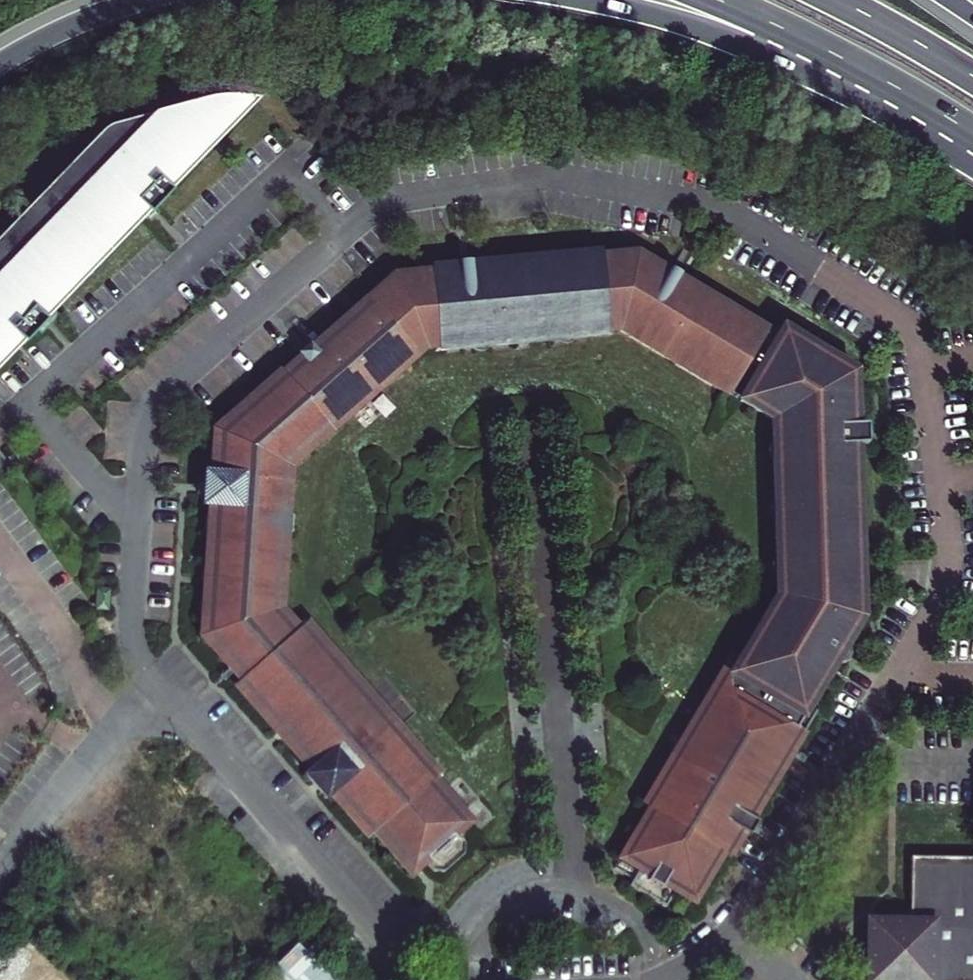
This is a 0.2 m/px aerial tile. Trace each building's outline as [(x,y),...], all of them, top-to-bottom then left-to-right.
[(22,340),(26,344),(53,317),(46,311),(145,207),(152,213),(174,191),(169,187),(256,97),(217,97),(105,128),(0,237),(0,362),(22,340)] [(393,276),(367,299),(416,356),(423,348),(434,347),(435,350),(608,335),(608,330),(619,329),(728,395),(730,391),(763,336),(766,331),(637,254),(601,257),(601,253),(428,269),(429,273),(393,276)] [(367,299),(282,374),(331,430),(416,356),(367,299)] [(772,342),(763,336),(730,391),(742,399),(740,402),(771,419),(777,596),(739,659),(736,657),(644,811),(650,814),(621,864),(637,872),(628,888),(665,909),(674,893),(688,902),(718,854),(724,858),(738,834),(745,838),(753,824),(746,820),(816,704),(812,702),(862,617),(852,372),(781,328),(772,342)] [(331,430),(282,374),(215,431),(212,475),(203,474),(203,483),(194,482),(194,498),(201,497),(201,507),(210,507),(201,637),(240,679),(234,684),(317,778),(312,782),(321,792),(325,788),(368,837),(375,832),(412,875),(426,862),(433,871),(446,872),(465,855),(465,841),(458,834),(472,823),(433,780),(439,776),(305,623),(298,630),(279,611),(288,466),(331,430)] [(909,927),(867,926),(868,958),(865,958),(862,961),(860,966),(860,971),(864,976),(867,977),(867,979),(972,979),(972,863),(909,862),(909,927)]
